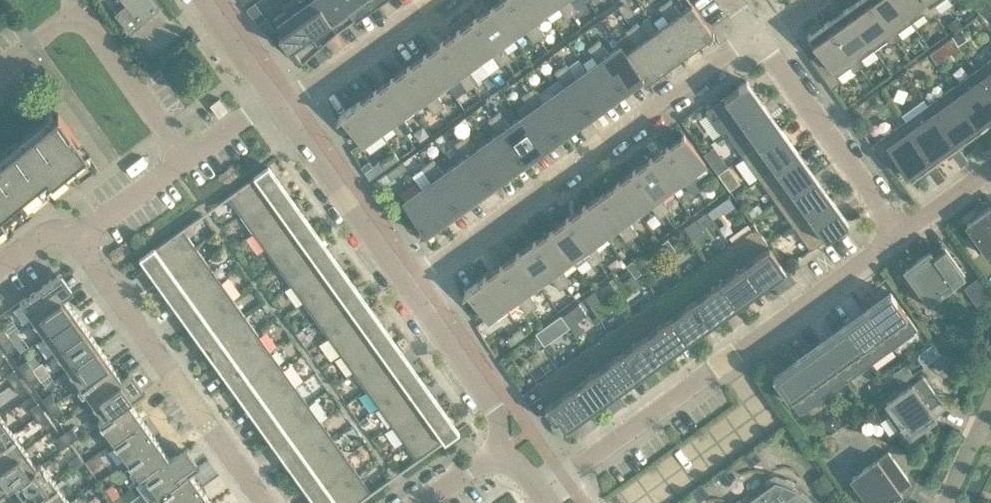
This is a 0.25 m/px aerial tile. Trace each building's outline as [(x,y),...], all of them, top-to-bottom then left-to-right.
[(158,7),(152,0),(122,0),(124,3),(114,12),(130,31),(158,7)] [(289,0),(288,0),(282,4),(285,9),(273,18),(282,31),(278,34),(288,48),(292,46),(299,54),(318,41),(289,0)] [(318,41),(336,27),(317,0),(289,0),(318,41)] [(336,27),(355,14),(345,0),(317,0),(336,27)] [(355,14),(373,1),(372,0),(345,0),(355,14)] [(539,37),(512,0),(498,0),(491,5),(512,35),(523,28),(533,41),(539,37)] [(545,12),(537,0),(512,0),(539,37),(544,33),(534,19),(545,12)] [(572,13),(562,0),(537,0),(545,12),(556,4),(566,17),(572,13)] [(572,13),(577,9),(571,0),(562,0),(572,13)] [(695,46),(713,33),(691,3),(679,12),(671,0),(667,0),(664,2),(695,46)] [(874,48),(887,38),(891,44),(896,40),(867,0),(854,0),(844,7),(874,48)] [(896,40),(901,36),(897,30),(911,21),(895,0),(867,0),(896,40)] [(911,21),(924,12),(928,17),(933,13),(923,0),(895,0),(911,21)] [(933,13),(938,9),(934,4),(940,0),(923,0),(933,13)] [(657,28),(679,58),(695,46),(664,2),(658,6),(668,20),(657,28)] [(501,43),(512,35),(491,5),(474,17),(505,61),(511,57),(501,43)] [(826,21),(859,66),(864,63),(860,57),(874,48),(844,7),(826,21)] [(257,22),(260,25),(267,34),(274,29),(265,16),(257,22)] [(499,64),(500,65),(505,61),(474,17),(457,29),(479,59),(480,59),(489,71),(499,64)] [(859,66),(826,21),(807,34),(819,51),(809,58),(830,87),(841,79),(837,74),(850,65),(854,70),(859,66)] [(631,26),(662,69),(679,58),(657,28),(646,35),(636,22),(631,26)] [(662,69),(631,26),(625,30),(635,44),(625,51),(642,74),(640,75),(645,82),(662,69)] [(441,41),(472,85),(478,81),(468,67),(479,59),(457,29),(441,41)] [(624,87),(640,75),(642,74),(625,51),(620,44),(608,53),(599,39),(593,43),(624,87)] [(424,53),(446,83),(456,75),(466,89),(472,85),(441,41),(424,53)] [(586,69),(608,99),(624,87),(593,43),(587,47),(597,61),(586,69)] [(407,65),(439,109),(444,105),(435,91),(446,83),(424,53),(407,65)] [(990,92),(990,57),(975,69),(990,92)] [(560,67),(591,111),(608,99),(586,69),(575,76),(565,63),(560,67)] [(433,113),(439,109),(407,65),(391,77),(412,107),(423,99),(433,113)] [(553,92),(574,122),(591,111),(560,67),(554,71),(564,85),(553,92)] [(980,126),(990,119),(990,92),(975,69),(951,86),(980,126)] [(402,115),(412,107),(391,77),(374,89),(406,132),(411,128),(402,115)] [(727,131),(726,130),(763,104),(746,80),(705,109),(723,134),(727,131)] [(472,85),(466,89),(474,100),(479,96),(472,85)] [(928,103),(957,143),(980,126),(951,86),(928,103)] [(527,91),(558,134),(574,122),(553,92),(542,100),(532,87),(527,91)] [(355,103),(376,133),(390,123),(400,137),(406,132),(374,89),(355,103)] [(520,116),(541,146),(558,134),(527,91),(521,95),(531,108),(520,116)] [(218,97),(214,100),(210,104),(219,116),(228,109),(218,97)] [(376,133),(355,103),(340,113),(362,143),(376,133)] [(904,120),(933,160),(957,143),(928,103),(904,120)] [(743,154),(780,127),(763,104),(726,130),(727,131),(743,154)] [(493,115),(524,158),(541,146),(520,116),(509,124),(499,111),(493,115)] [(24,203),(87,152),(58,112),(0,159),(0,223),(24,203)] [(486,140),(508,170),(524,158),(493,115),(487,119),(497,132),(486,140)] [(910,177),(933,160),(904,120),(871,144),(892,173),(902,166),(910,177)] [(780,127),(743,154),(760,177),(797,151),(780,127)] [(666,145),(697,189),(703,185),(693,171),(705,163),(684,133),(666,145)] [(460,138),(491,182),(508,170),(486,140),(476,148),(466,134),(460,138)] [(453,164),(475,194),(491,182),(460,138),(454,142),(464,156),(453,164)] [(650,157),(671,187),(682,179),(692,193),(697,189),(666,145),(650,157)] [(394,151),(380,161),(384,167),(398,157),(394,151)] [(797,151),(760,177),(777,201),(814,174),(797,151)] [(633,169),(664,213),(670,208),(660,195),(671,187),(650,157),(633,169)] [(427,162),(458,206),(475,194),(453,164),(442,172),(433,158),(427,162)] [(387,171),(391,177),(405,167),(401,161),(387,171)] [(417,190),(438,220),(458,206),(427,162),(421,166),(431,180),(417,190)] [(240,213),(281,184),(268,165),(227,195),(240,213)] [(616,181),(638,211),(649,203),(659,217),(664,213),(633,169),(616,181)] [(814,174),(777,201),(793,224),(830,197),(814,174)] [(600,193),(631,236),(637,232),(627,219),(638,211),(616,181),(600,193)] [(253,231),(294,202),(281,184),(240,213),(253,231)] [(438,220),(417,190),(403,200),(424,230),(438,220)] [(583,205),(605,235),(616,227),(625,240),(631,236),(600,193),(583,205)] [(793,224),(811,248),(848,221),(830,197),(793,224)] [(265,249),(306,219),(294,202),(253,231),(265,249)] [(566,217),(598,260),(603,256),(594,243),(605,235),(583,205),(566,217)] [(966,223),(973,233),(969,236),(978,249),(982,246),(989,256),(990,255),(990,206),(966,223)] [(550,229),(571,259),(582,251),(592,264),(598,260),(566,217),(550,229)] [(278,266),(319,237),(306,219),(265,249),(278,266)] [(729,242),(760,285),(785,267),(754,224),(729,242)] [(154,275),(195,246),(182,227),(141,256),(154,275)] [(533,241),(565,284),(570,280),(561,266),(571,259),(550,229),(533,241)] [(291,284),(332,254),(319,237),(278,266),(291,284)] [(517,252),(538,282),(549,275),(559,288),(565,284),(533,241),(517,252)] [(760,285),(729,242),(705,260),(735,302),(760,285)] [(167,293),(208,263),(195,246),(154,275),(167,293)] [(921,291),(927,300),(964,274),(944,247),(934,254),(930,249),(904,268),(911,278),(907,280),(917,293),(921,291)] [(500,264),(531,308),(537,304),(527,290),(538,282),(517,252),(500,264)] [(303,301),(344,272),(332,254),(291,284),(303,301)] [(735,302),(705,260),(681,277),(711,319),(735,302)] [(180,310),(220,281),(208,263),(167,293),(180,310)] [(482,277),(503,307),(516,298),(526,312),(531,308),(500,264),(482,277)] [(20,301),(32,318),(63,296),(73,289),(61,271),(20,301)] [(316,319),(357,289),(344,272),(303,301),(316,319)] [(503,307),(482,277),(466,289),(488,319),(503,307)] [(711,319),(681,277),(656,295),(687,337),(711,319)] [(192,328),(233,298),(220,281),(180,310),(192,328)] [(328,336),(369,307),(357,289),(316,319),(328,336)] [(866,308),(893,345),(917,328),(890,291),(866,308)] [(599,301),(592,292),(584,298),(591,307),(599,301)] [(687,337),(656,295),(632,312),(662,354),(687,337)] [(75,312),(63,296),(32,318),(44,335),(75,312)] [(205,345),(246,316),(233,298),(192,328),(205,345)] [(341,354),(382,324),(369,307),(328,336),(341,354)] [(843,325),(869,362),(893,345),(866,308),(843,325)] [(570,309),(562,315),(570,326),(578,320),(570,309)] [(56,351),(87,329),(75,312),(44,335),(56,351)] [(662,354),(632,312),(608,330),(638,372),(662,354)] [(217,363),(258,333),(246,316),(205,345),(217,363)] [(354,371),(394,342),(382,324),(341,354),(354,371)] [(9,335),(2,325),(0,327),(0,339),(1,340),(9,335)] [(819,342),(846,379),(869,362),(843,325),(819,342)] [(520,327),(506,337),(511,343),(525,333),(520,327)] [(68,368),(99,345),(87,329),(56,351),(68,368)] [(638,372),(608,330),(583,347),(613,389),(638,372)] [(230,380),(271,351),(258,333),(217,363),(230,380)] [(533,350),(543,342),(536,333),(526,340),(533,350)] [(16,344),(9,335),(1,340),(8,350),(16,344)] [(366,389),(407,360),(394,342),(354,371),(366,389)] [(796,358),(822,396),(846,379),(819,342),(796,358)] [(80,384),(111,362),(99,345),(68,368),(80,384)] [(613,389),(583,347),(559,365),(589,407),(613,389)] [(243,398),(283,368),(271,351),(230,380),(243,398)] [(33,368),(26,358),(18,364),(25,373),(33,368)] [(822,396),(796,358),(772,376),(799,413),(822,396)] [(379,407),(420,377),(407,360),(366,389),(379,407)] [(123,379),(122,378),(111,362),(80,384),(91,401),(123,379)] [(558,416),(564,425),(589,407),(559,365),(522,391),(521,390),(520,390),(535,411),(544,405),(554,419),(558,416)] [(12,382),(20,377),(14,367),(6,373),(12,382)] [(33,368),(25,373),(31,383),(39,377),(33,368)] [(255,415),(296,386),(283,368),(243,398),(255,415)] [(123,379),(91,401),(102,416),(103,418),(128,400),(129,401),(135,396),(135,395),(144,388),(132,371),(122,378),(123,379)] [(935,415),(931,410),(942,402),(922,375),(886,401),(893,411),(889,414),(898,427),(902,424),(909,434),(935,415)] [(20,377),(12,382),(19,392),(27,386),(20,377)] [(391,424),(432,395),(420,377),(379,407),(391,424)] [(268,433),(309,404),(296,386),(255,415),(268,433)] [(49,407),(56,401),(50,392),(42,397),(49,407)] [(404,442),(445,412),(432,395),(391,424),(404,442)] [(98,420),(99,421),(113,440),(142,419),(129,401),(128,400),(103,418),(102,416),(98,420)] [(29,406),(36,415),(44,410),(37,401),(29,406)] [(56,401),(49,407),(55,416),(63,410),(56,401)] [(280,451),(321,421),(309,404),(268,433),(280,451)] [(44,410),(36,415),(43,425),(51,419),(44,410)] [(416,459),(457,430),(445,412),(404,442),(416,459)] [(13,432),(1,415),(0,416),(0,441),(13,432)] [(142,419),(113,440),(127,460),(156,439),(142,419)] [(293,468),(334,439),(321,421),(280,451),(293,468)] [(63,432),(70,442),(79,436),(71,426),(63,432)] [(25,449),(13,432),(0,441),(0,466),(25,449)] [(62,448),(70,442),(63,432),(55,438),(62,448)] [(127,460),(141,479),(141,480),(146,477),(145,476),(170,458),(156,439),(127,460)] [(305,486),(346,456),(334,439),(293,468),(305,486)] [(146,477),(157,493),(189,470),(189,471),(198,464),(186,447),(176,453),(170,458),(145,476),(146,477)] [(36,465),(25,449),(0,466),(0,493),(13,484),(12,483),(37,465),(36,465)] [(897,486),(907,478),(888,450),(851,477),(858,486),(854,489),(863,502),(867,499),(870,502),(883,502),(900,490),(897,486)] [(359,474),(346,456),(305,486),(318,502),(359,474)] [(55,482),(41,462),(41,461),(36,465),(37,465),(12,483),(13,484),(26,502),(55,482)] [(157,493),(165,502),(178,502),(200,487),(189,471),(189,470),(157,493)] [(318,502),(355,502),(372,491),(359,474),(318,502)] [(746,500),(748,502),(815,502),(814,502),(809,498),(796,488),(782,482),(774,480),(768,484),(746,500)] [(69,501),(55,482),(26,502),(67,502),(69,501)] [(178,502),(212,502),(200,487),(178,502)] [(114,502),(127,502),(121,494),(112,500),(114,502)]
